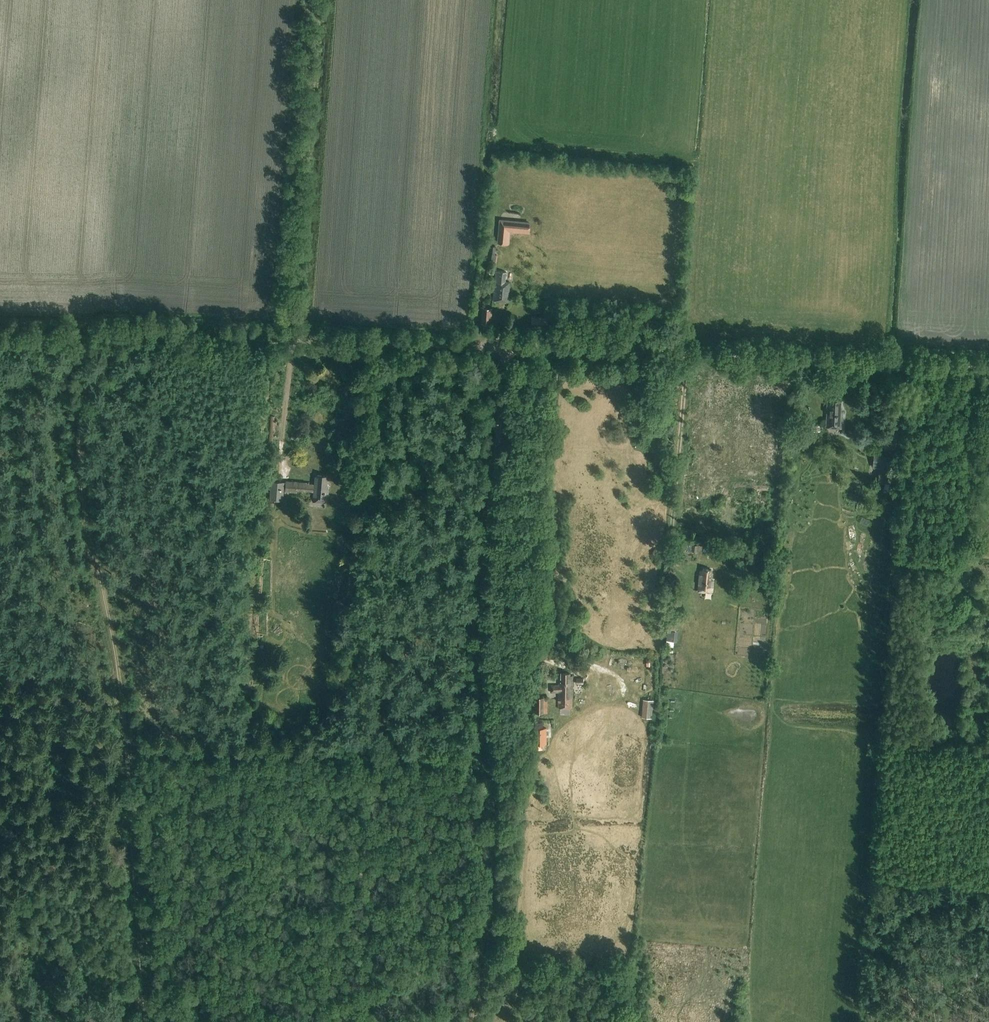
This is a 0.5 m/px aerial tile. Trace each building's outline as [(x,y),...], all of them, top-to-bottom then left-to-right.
[(500,219),(497,243),(509,244),(510,232),(529,234),(530,222),(500,219)] [(505,282),(506,272),(496,271),(495,281),(496,281),(495,285),(493,301),(508,302),(510,283),(505,282)] [(482,324),(491,324),(492,309),(483,309),(482,324)] [(547,317),(532,317),(532,329),(547,329),(547,317)] [(826,427),(842,428),(843,412),(841,412),(841,401),(828,400),(826,427)] [(284,481),(284,482),(272,481),(270,500),(283,501),(283,492),(297,493),(297,491),(314,492),(313,501),(328,503),(329,488),(327,488),(328,476),(317,475),(317,477),(315,477),(315,484),(307,484),(307,482),(284,481)] [(698,592),(705,592),(705,591),(712,592),(713,581),(711,580),(712,569),(703,569),(703,571),(700,571),(698,592)] [(672,607),(681,607),(681,595),(672,595),(672,607)] [(678,631),(667,630),(666,640),(677,641),(678,631)] [(572,709),(573,676),(570,676),(570,673),(562,673),(562,683),(559,683),(559,685),(551,685),(550,692),(559,692),(559,708),(572,709)] [(535,713),(548,713),(548,698),(535,698),(535,713)] [(645,698),(644,716),(655,717),(656,698),(645,698)] [(547,745),(547,729),(534,729),(534,745),(547,745)]
